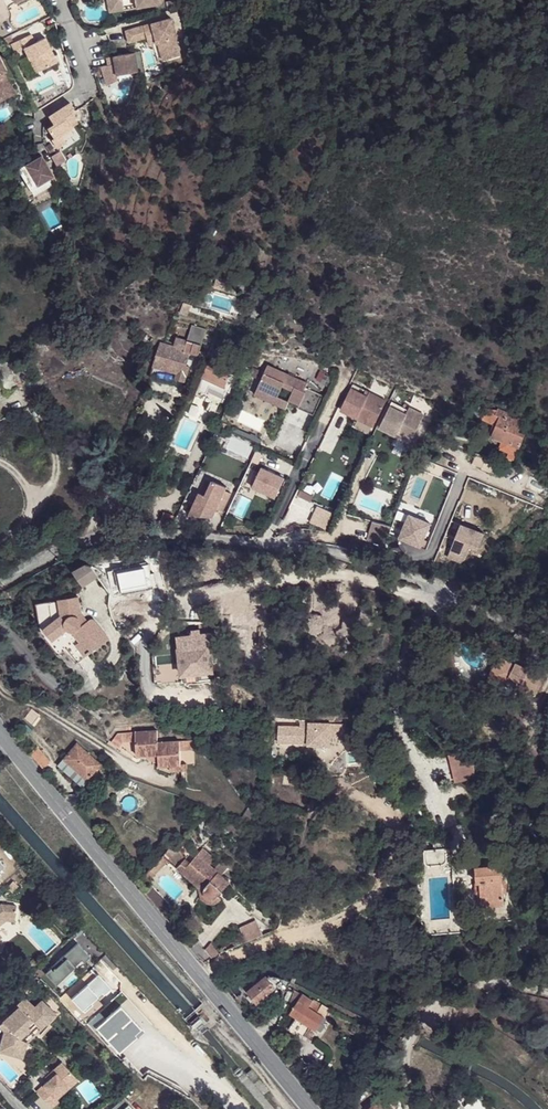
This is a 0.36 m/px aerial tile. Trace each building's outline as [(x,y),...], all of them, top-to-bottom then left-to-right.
[(107,1),(109,13),(124,10),(122,0),(114,0),(107,1)] [(136,8),(158,5),(157,0),(135,0),(136,8)] [(171,18),(126,31),(129,43),(147,38),(148,41),(155,38),(157,42),(157,44),(159,44),(162,43),(167,60),(180,56),(176,39),(177,38),(171,18)] [(29,35),(9,45),(14,53),(23,49),(34,73),(55,63),(43,38),(33,43),(29,35)] [(162,43),(159,44),(163,61),(167,60),(162,43)] [(132,53),(111,57),(113,68),(114,76),(136,72),(132,53)] [(2,72),(0,72),(0,77),(4,86),(6,85),(8,84),(2,72)] [(10,94),(6,85),(4,86),(0,77),(0,99),(10,94)] [(83,95),(62,108),(67,116),(61,120),(66,130),(64,132),(69,140),(79,135),(74,126),(84,120),(82,116),(89,112),(85,106),(88,104),(83,95)] [(58,164),(65,161),(60,151),(53,154),(58,164)] [(41,158),(17,169),(28,191),(37,187),(40,192),(49,188),(46,182),(51,180),(41,158)] [(37,187),(28,191),(30,197),(40,192),(37,187)] [(234,301),(233,304),(235,304),(236,300),(214,294),(213,297),(214,297),(215,295),(234,301)] [(235,304),(233,304),(231,311),(212,305),(214,297),(213,297),(211,306),(232,313),(235,304)] [(141,333),(138,340),(149,346),(153,340),(151,339),(151,337),(150,336),(148,335),(146,336),(141,333)] [(186,341),(183,351),(189,353),(189,354),(198,356),(201,346),(186,341)] [(153,369),(160,371),(171,347),(164,345),(159,344),(153,369)] [(171,347),(160,371),(176,375),(175,380),(184,383),(189,368),(186,367),(189,354),(189,353),(183,351),(171,347)] [(211,359),(232,369),(236,362),(214,352),(211,359)] [(0,364),(0,384),(6,396),(23,388),(9,359),(0,364)] [(224,388),(232,369),(211,359),(202,379),(224,388)] [(285,376),(266,367),(256,390),(275,399),(281,388),(291,393),(287,403),(297,407),(296,410),(312,418),(321,398),(304,390),(306,385),(293,379),(292,377),(288,375),(285,376)] [(150,379),(156,381),(160,371),(153,369),(150,379)] [(160,371),(156,381),(173,386),(175,380),(176,375),(160,371)] [(222,393),(224,388),(202,379),(200,387),(211,391),(212,388),(222,393)] [(350,386),(338,411),(355,419),(357,415),(374,422),(384,402),(350,386)] [(256,390),(252,396),(283,410),(286,404),(275,399),(256,390)] [(406,410),(389,402),(377,428),(395,436),(397,430),(412,437),(422,415),(407,408),(406,410)] [(492,426),(496,427),(500,417),(502,418),(504,413),(497,410),(496,412),(485,411),(480,421),(492,426)] [(522,421),(504,413),(502,418),(520,425),(522,421)] [(357,415),(355,419),(372,427),(374,422),(357,415)] [(500,417),(496,427),(492,437),(509,445),(508,450),(516,454),(522,439),(520,435),(517,433),(520,425),(502,418),(500,417)] [(397,430),(395,436),(409,443),(412,437),(397,430)] [(496,473),(499,465),(474,456),(471,464),(482,468),(484,465),(491,467),(489,471),(496,473)] [(512,476),(514,470),(506,466),(503,472),(512,476)] [(260,469),(251,489),(274,500),(283,480),(260,469)] [(225,485),(211,479),(205,494),(198,492),(188,514),(212,516),(216,508),(222,510),(230,492),(224,489),(225,485)] [(301,491),(298,497),(310,502),(313,496),(301,491)] [(156,530),(168,531),(174,519),(163,514),(156,530)] [(369,544),(383,548),(390,528),(375,523),(369,544)] [(452,546),(447,557),(460,562),(464,560),(469,547),(477,550),(483,535),(461,525),(453,542),(456,543),(454,547),(452,546)] [(87,586),(100,575),(93,565),(88,563),(76,571),(87,586)] [(139,607),(142,597),(124,594),(123,604),(139,607)] [(79,663),(110,639),(93,619),(88,621),(81,612),(79,598),(37,605),(42,633),(59,655),(68,648),(79,663)] [(228,617),(242,615),(241,603),(226,605),(228,617)] [(193,629),(193,634),(180,636),(181,646),(179,646),(183,680),(213,677),(212,660),(218,659),(215,631),(209,632),(201,634),(200,629),(193,629)] [(499,681),(508,663),(500,659),(492,678),(499,681)] [(517,667),(508,663),(499,681),(521,692),(522,690),(537,697),(547,677),(533,670),(532,672),(518,665),(517,667)] [(30,723),(37,716),(31,712),(25,719),(30,723)] [(308,724),(300,723),(274,722),(274,733),(277,736),(300,737),(300,739),(307,739),(307,743),(329,744),(329,742),(336,743),(337,728),(330,728),(330,725),(308,724)] [(139,757),(160,756),(159,744),(159,733),(138,734),(139,757)] [(159,744),(160,756),(160,767),(181,767),(180,743),(159,744)] [(62,760),(76,773),(85,780),(98,765),(75,745),(74,746),(62,760)] [(266,751),(267,756),(279,757),(279,747),(272,747),(272,750),(266,751)] [(27,753),(40,769),(47,764),(35,748),(27,753)] [(476,777),(469,749),(448,755),(455,782),(476,777)] [(242,820),(248,823),(252,815),(249,810),(242,820)] [(174,854),(170,849),(161,857),(166,862),(174,870),(184,860),(176,851),(174,854)] [(184,874),(204,891),(202,894),(202,898),(205,902),(208,904),(212,904),(226,889),(207,869),(212,865),(203,855),(184,874)] [(148,869),(141,875),(146,881),(166,862),(161,857),(148,869)] [(478,895),(479,905),(490,905),(501,905),(501,893),(504,890),(504,883),(501,880),(500,866),(489,866),(488,864),(486,863),(483,864),(482,866),(474,867),(475,882),(478,882),(478,895)] [(134,882),(139,888),(146,881),(141,875),(134,882)] [(14,880),(8,887),(13,891),(19,885),(14,880)] [(15,917),(16,905),(0,904),(0,919),(4,916),(15,917)] [(240,932),(247,943),(261,937),(254,926),(240,932)] [(77,942),(45,972),(56,985),(83,960),(84,961),(90,956),(77,942)] [(194,954),(201,963),(211,959),(206,949),(194,954)] [(25,974),(35,965),(28,958),(19,966),(25,974)] [(273,977),(269,977),(260,985),(250,993),(259,1004),(269,997),(268,995),(270,994),(275,990),(284,981),(280,979),(273,977)] [(313,1030),(327,1010),(302,994),(289,1014),(313,1030)] [(0,1042),(0,1052),(13,1056),(18,1039),(34,1024),(39,1029),(54,1015),(41,1000),(34,1007),(23,997),(16,1003),(18,1006),(1,1022),(7,1028),(3,1031),(0,1042)] [(34,1024),(18,1039),(13,1056),(27,1061),(31,1047),(25,1043),(39,1029),(34,1024)] [(47,1080),(35,1091),(50,1107),(57,1101),(53,1096),(65,1085),(68,1087),(77,1079),(61,1062),(48,1073),(51,1076),(47,1080)] [(53,1096),(57,1101),(78,1081),(77,1079),(68,1087),(65,1085),(53,1096)] [(88,1102),(98,1098),(91,1081),(81,1086),(88,1102)] [(398,1107),(386,1094),(369,1108),(396,1108),(398,1107)] [(465,1108),(466,1108),(493,1108),(475,1097),(465,1108)]
